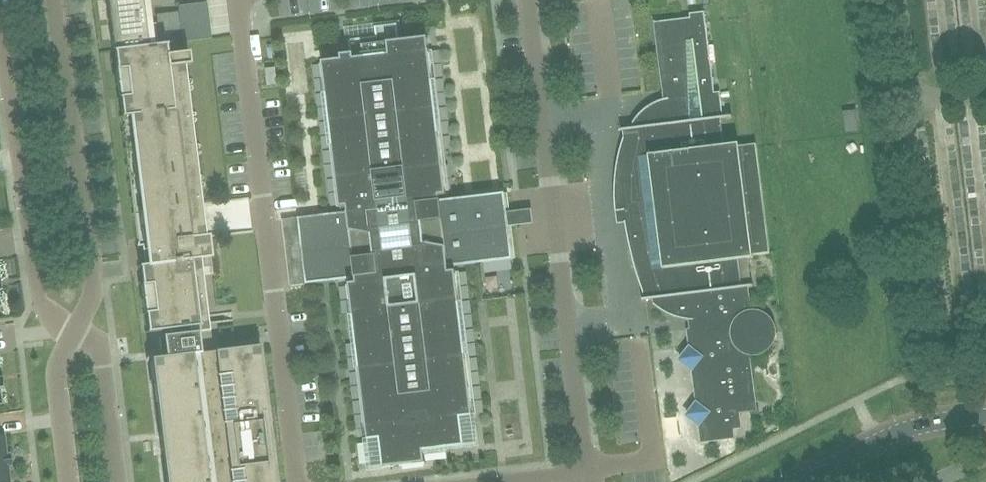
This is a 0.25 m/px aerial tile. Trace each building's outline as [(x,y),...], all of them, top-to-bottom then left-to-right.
[(115,48),(155,43),(150,0),(109,0),(115,48)] [(207,2),(178,5),(182,41),(211,37),(207,2)] [(642,111),(632,123),(633,128),(621,130),(621,131),(623,131),(624,138),(621,147),(618,156),(617,165),(756,148),(756,144),(739,146),(739,144),(724,146),(720,119),(732,117),(732,116),(723,117),(719,92),(714,93),(704,12),(689,14),(690,18),(655,22),(655,21),(654,21),(662,91),(667,90),(668,98),(654,103),(642,111)] [(340,213),(298,218),(284,220),(292,286),(348,279),(371,470),(425,463),(424,451),(477,445),(455,266),(512,259),(509,227),(515,226),(513,211),(507,212),(504,193),(447,200),(428,38),(399,41),(397,25),(375,27),(376,37),(349,40),(351,54),(341,55),(341,60),(322,62),(340,213)] [(170,330),(171,336),(164,337),(166,357),(151,359),(166,481),(277,481),(260,346),(200,353),(197,333),(209,332),(200,260),(211,259),(208,236),(205,236),(184,66),(190,65),(188,53),(168,55),(166,44),(113,51),(137,246),(148,245),(150,264),(139,266),(148,332),(170,330)] [(278,84),(275,68),(265,69),(267,85),(278,84)] [(770,253),(756,148),(617,165),(614,188),(615,212),(624,210),(626,221),(625,221),(632,257),(643,292),(643,299),(642,299),(753,286),(753,284),(741,286),(738,259),(753,257),(752,255),(770,253)] [(678,318),(693,321),(694,329),(686,329),(689,349),(680,360),(691,368),(696,404),(687,415),(698,424),(701,443),(735,439),(734,431),(734,426),(741,425),(738,405),(756,402),(750,354),(758,354),(765,351),(771,345),(774,338),(774,330),(772,322),(766,316),(759,312),(751,311),(748,287),(753,286),(642,299),(642,300),(652,299),(653,304),(665,313),(678,318)]
